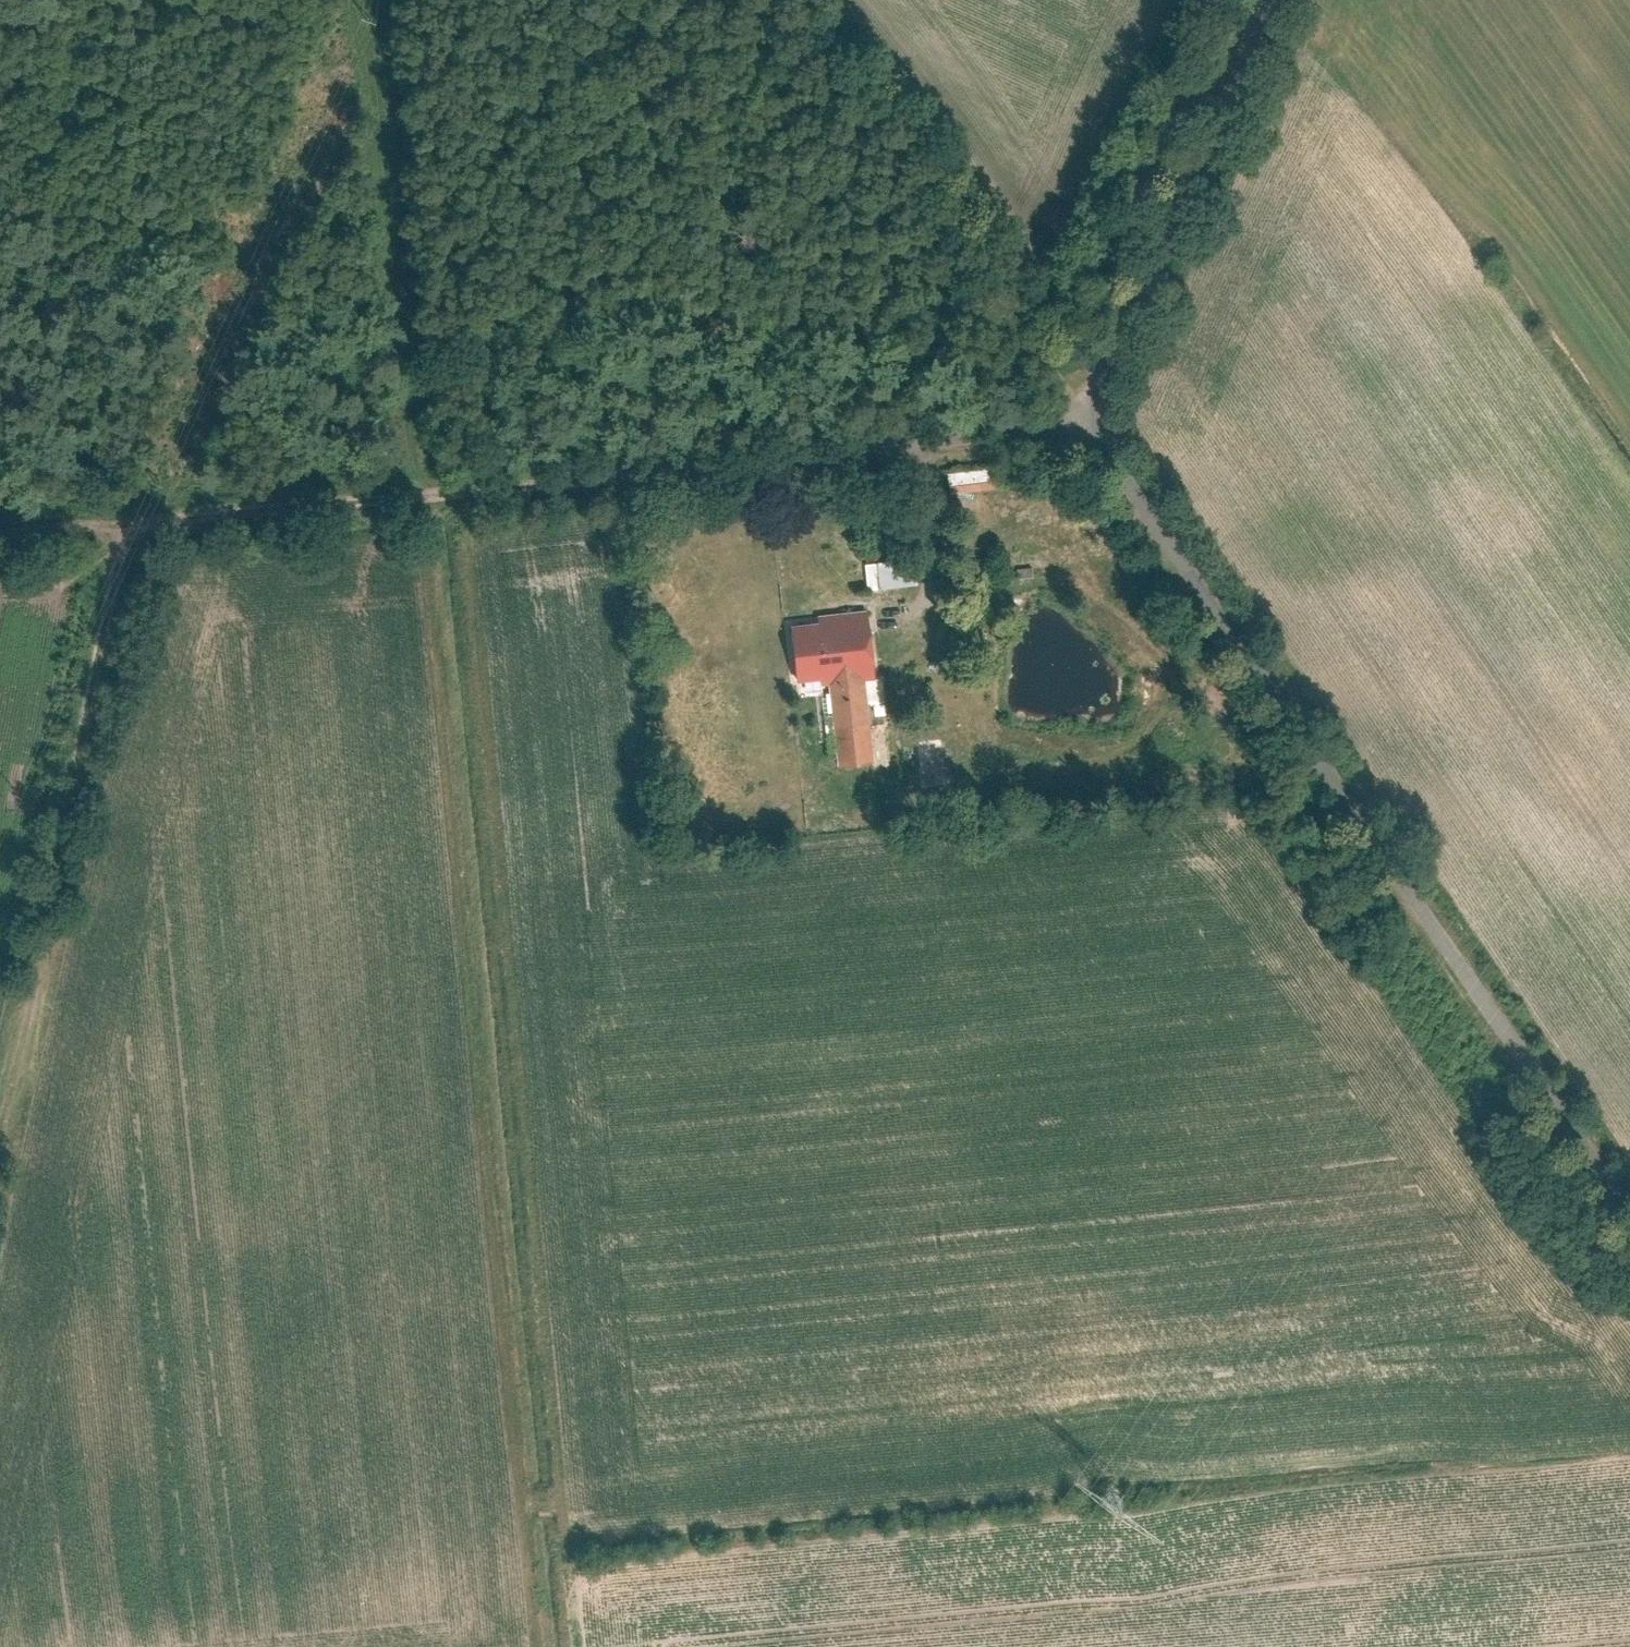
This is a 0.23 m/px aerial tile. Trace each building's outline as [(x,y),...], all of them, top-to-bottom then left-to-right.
[(885,566),(887,590),(922,588),(921,564),(885,566)] [(871,754),(865,677),(873,677),(868,602),(825,605),(827,626),(800,628),(804,681),(832,679),(838,756),(871,754)]
